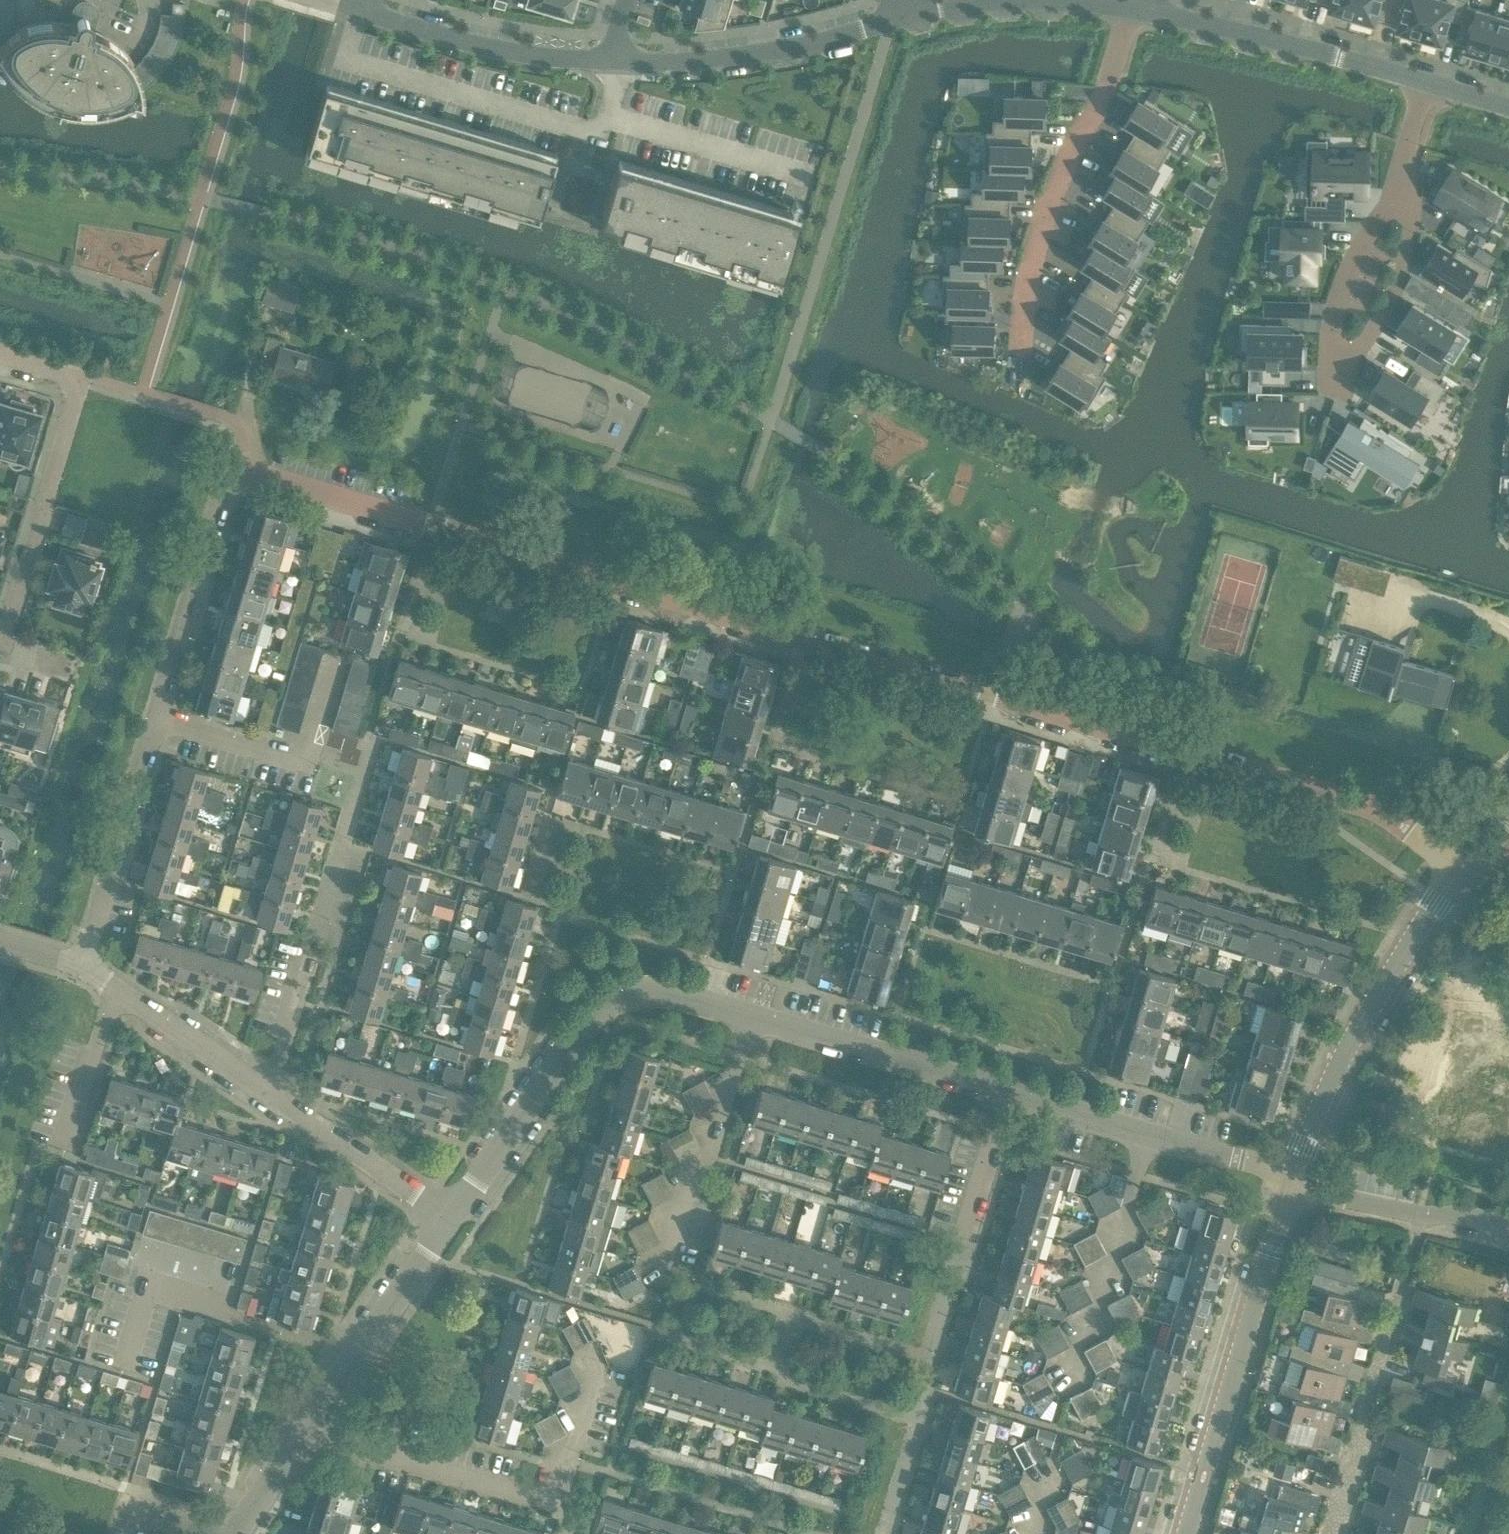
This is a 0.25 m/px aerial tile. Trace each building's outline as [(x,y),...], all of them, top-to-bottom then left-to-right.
[(161,13),(160,17),(160,21),(159,24),(158,28),(157,32),(156,36),(154,39),(152,43),(150,46),(148,50),(146,53),(144,56),(141,59),(138,62),(136,65),(133,67),(131,65),(129,61),(128,59),(126,55),(123,52),(121,50),(117,46),(116,45),(112,42),(109,40),(105,38),(100,35),(96,33),(92,32),(93,26),(96,17),(96,12),(95,8),(92,4),(91,5),(84,3),(83,1),(79,3),(75,6),(73,10),(71,20),(70,20),(69,25),(65,24),(60,23),(54,22),(50,22),(46,22),(40,23),(38,23),(33,24),(26,26),(23,28),(20,29),(15,32),(14,28),(13,24),(13,21),(12,17),(12,13),(12,9),(12,5),(12,1),(12,0),(0,0),(0,56),(2,60),(5,64),(8,68),(10,71),(14,75),(17,78),(20,82),(24,85),(28,88),(31,90),(35,93),(40,95),(44,97),(48,99),(53,101),(57,103),(56,108),(57,109),(59,103),(63,104),(68,105),(73,106),(77,107),(82,107),(87,107),(92,107),(96,106),(101,106),(106,105),(110,104),(115,103),(119,101),(124,99),(128,97),(132,95),(138,97),(138,91),(143,88),(148,84),(152,80),(157,76),(161,72),(164,67),(168,62),(171,57),(174,51),(176,46),(178,40),(180,35),(181,29),(183,23),(183,17),(184,11),(183,11),(183,5),(184,5),(183,3),(172,2),(171,14),(161,13)] [(492,5),(504,9),(506,1),(502,0),(494,0),(492,5)] [(574,0),(517,0),(569,16),(574,0)] [(694,30),(723,27),(731,0),(681,0),(679,6),(699,13),(694,30)] [(1321,1),(1332,4),(1330,10),(1353,17),(1358,0),(1321,0),(1321,1)] [(1395,0),(1358,0),(1353,17),(1375,24),(1377,18),(1388,21),(1395,0)] [(1388,21),(1400,24),(1398,31),(1420,37),(1432,0),(1395,0),(1388,21)] [(1469,0),(1432,0),(1420,37),(1443,44),(1445,38),(1456,41),(1469,0)] [(1456,41),(1468,45),(1466,51),(1488,57),(1500,17),(1467,7),(1469,0),(1456,41)] [(749,12),(760,16),(763,8),(751,4),(749,12)] [(1500,17),(1488,57),(1508,64),(1508,19),(1500,17)] [(555,157),(324,88),(306,149),(537,217),(555,157)] [(987,132),(987,133),(1032,134),(1032,123),(1046,124),(1046,98),(1007,97),(1007,121),(994,120),(994,132),(987,132)] [(1140,101),(1126,123),(1132,126),(1138,130),(1132,140),(1165,160),(1172,149),(1166,145),(1179,125),(1140,101)] [(987,133),(986,169),(1032,171),(1032,146),(1032,134),(987,133)] [(1124,150),(1113,170),(1117,173),(1151,194),(1152,193),(1146,189),(1165,160),(1132,140),(1126,149),(1125,149),(1124,150)] [(1310,144),(1309,193),(1354,194),(1354,188),(1364,188),(1364,184),(1367,184),(1367,182),(1364,182),(1365,157),(1355,157),(1355,154),(1329,153),(1329,156),(1327,156),(1327,141),(1325,141),(1325,144),(1310,144)] [(616,164),(599,221),(782,275),(799,218),(616,164)] [(966,204),(966,205),(1011,206),(1011,195),(1024,195),(1025,171),(1032,171),(986,169),(985,192),(972,192),(972,204),(966,204)] [(1117,175),(1105,194),(1110,197),(1116,202),(1111,211),(1143,231),(1144,231),(1150,220),(1139,213),(1151,194),(1117,173),(1113,170),(1112,171),(1117,174),(1117,175)] [(1453,170),(1436,198),(1443,202),(1440,208),(1487,237),(1496,221),(1491,218),(1501,200),(1453,170)] [(966,205),(965,241),(1010,242),(1011,217),(1010,217),(1011,206),(966,205)] [(1307,205),(1306,219),(1327,219),(1328,218),(1327,218),(1327,208),(1327,206),(1307,205)] [(1101,225),(1091,241),(1095,244),(1136,269),(1136,268),(1125,261),(1143,231),(1111,211),(1105,220),(1104,220),(1101,225)] [(1267,240),(1266,259),(1286,260),(1285,280),(1318,281),(1318,260),(1322,261),(1323,226),(1315,226),(1315,220),(1306,220),(1284,219),(1283,226),(1270,225),(1269,241),(1267,240)] [(944,275),(944,276),(989,277),(990,266),(1003,267),(1004,243),(1010,243),(1010,242),(965,241),(964,263),(951,263),(951,275),(944,275)] [(1093,251),(1084,266),(1088,268),(1095,273),(1089,282),(1122,302),(1129,291),(1124,288),(1136,269),(1095,244),(1091,241),(1091,242),(1095,245),(1096,245),(1093,251)] [(1458,248),(1451,259),(1436,250),(1423,272),(1440,282),(1438,285),(1442,287),(1444,285),(1463,297),(1473,282),(1487,286),(1492,269),(1458,248)] [(944,276),(943,313),(950,313),(988,314),(989,314),(990,288),(989,288),(989,277),(944,276)] [(269,277),(261,301),(293,310),(300,286),(269,277)] [(1078,300),(1070,313),(1073,315),(1109,337),(1109,336),(1104,332),(1122,302),(1089,282),(1084,292),(1083,291),(1078,300)] [(1451,303),(1433,292),(1427,302),(1444,313),(1451,303)] [(1301,302),(1264,301),(1264,316),(1301,317),(1301,302)] [(1459,329),(1413,302),(1395,331),(1423,348),(1415,360),(1439,375),(1448,360),(1442,357),(1459,329)] [(950,313),(949,349),(982,350),(994,350),(995,324),(991,324),(988,324),(988,314),(950,313)] [(1070,325),(1062,337),(1065,339),(1074,344),(1068,354),(1107,377),(1102,373),(1108,363),(1097,356),(1109,337),(1073,315),(1070,313),(1069,313),(1073,316),(1075,317),(1070,325)] [(1244,324),(1243,350),(1250,350),(1250,364),(1262,364),(1262,383),(1287,384),(1287,365),(1306,366),(1307,347),(1302,347),(1302,333),(1287,332),(1287,325),(1244,324)] [(323,391),(331,361),(280,346),(282,340),(266,335),(260,358),(275,362),(271,375),(323,391)] [(1054,375),(1048,385),(1051,386),(1087,409),(1107,377),(1068,354),(1062,363),(1054,375)] [(1376,385),(1369,396),(1412,422),(1422,406),(1434,414),(1441,404),(1437,401),(1446,388),(1421,373),(1413,386),(1406,382),(1385,370),(1384,372),(1381,371),(1373,383),(1376,385)] [(1249,402),(1248,434),(1298,435),(1299,413),(1294,413),(1294,403),(1282,402),(1282,392),(1257,392),(1257,402),(1249,402)] [(7,455),(7,456),(7,458),(7,459),(7,461),(8,463),(9,464),(10,465),(12,466),(14,467),(16,467),(17,468),(19,467),(20,467),(21,466),(22,466),(24,464),(25,462),(26,461),(39,414),(29,411),(31,405),(12,400),(10,406),(0,403),(0,452),(7,455)] [(1350,420),(1324,461),(1356,480),(1368,461),(1406,484),(1420,463),(1409,456),(1414,449),(1365,419),(1360,426),(1350,420)] [(247,533),(283,543),(291,518),(255,507),(247,533)] [(89,518),(82,541),(113,550),(120,527),(89,518)] [(311,552),(322,555),(330,530),(318,527),(311,552)] [(322,555),(334,559),(342,533),(330,530),(322,555)] [(240,558),(276,568),(283,543),(247,533),(240,558)] [(364,540),(356,566),(361,567),(362,567),(398,577),(405,552),(369,542),(364,540)] [(58,563),(55,562),(53,569),(55,570),(52,581),(50,580),(48,587),(57,590),(54,602),(78,609),(82,597),(90,599),(101,560),(62,549),(58,563)] [(322,555),(311,552),(307,563),(319,566),(322,555)] [(322,555),(319,566),(331,570),(334,559),(322,555)] [(233,583),(268,593),(276,568),(240,558),(233,583)] [(354,592),(390,602),(398,577),(362,567),(361,567),(354,592)] [(225,608),(261,618),(268,593),(233,583),(225,608)] [(295,601),(305,604),(309,591),(298,588),(295,601)] [(347,617),(383,627),(390,602),(354,592),(347,617)] [(310,606),(321,609),(325,596),(315,593),(310,606)] [(305,604),(295,601),(290,615),(301,618),(305,604)] [(321,609),(310,606),(306,620),(317,623),(321,609)] [(218,633),(254,643),(261,618),(225,608),(218,633)] [(383,627),(347,617),(340,642),(376,652),(383,627)] [(618,643),(654,654),(662,628),(626,618),(618,643)] [(211,657),(246,668),(254,643),(218,633),(211,657)] [(280,651),(290,654),(294,640),(284,637),(280,651)] [(683,662),(695,666),(702,641),(690,637),(683,662)] [(1447,700),(1455,674),(1400,658),(1404,647),(1371,637),(1357,684),(1390,694),(1393,683),(1447,700)] [(296,653),(320,659),(323,647),(300,641),(296,653)] [(695,666),(707,670),(714,644),(702,641),(695,666)] [(611,668),(646,679),(654,654),(618,643),(611,668)] [(290,654),(280,651),(276,665),(286,668),(290,654)] [(735,678),(771,689),(779,663),(742,652),(735,678)] [(293,665),(317,671),(320,659),(296,653),(293,665)] [(350,669),(373,675),(376,663),(353,656),(350,669)] [(203,682),(239,693),(246,668),(211,657),(203,682)] [(413,704),(424,668),(398,660),(388,696),(413,704)] [(691,678),(695,666),(683,662),(679,674),(691,678)] [(290,677),(313,683),(317,671),(293,665),(290,677)] [(695,666),(691,678),(703,681),(707,670),(695,666)] [(424,668),(413,704),(439,711),(449,675),(424,668)] [(603,692),(639,703),(646,679),(611,668),(603,692)] [(346,681),(369,687),(373,675),(350,669),(346,681)] [(449,675),(439,711),(464,718),(474,683),(449,675)] [(286,688),(310,695),(313,683),(290,677),(286,688)] [(727,703),(763,714),(771,689),(735,678),(727,703)] [(343,693),(366,699),(369,687),(346,681),(343,693)] [(239,693),(203,682),(196,708),(231,718),(239,693)] [(474,683),(464,718),(489,725),(499,690),(474,683)] [(265,700),(276,704),(280,690),(269,687),(265,700)] [(10,748),(25,698),(5,692),(6,690),(0,688),(0,746),(10,748)] [(283,700),(306,707),(310,695),(286,688),(283,700)] [(499,690),(489,725),(513,733),(524,697),(499,690)] [(639,703),(603,692),(595,718),(604,721),(603,722),(608,723),(608,722),(631,729),(639,703)] [(339,705),(363,711),(366,699),(343,693),(339,705)] [(524,697),(513,733),(511,740),(536,748),(538,740),(549,704),(524,697)] [(25,698),(10,748),(28,754),(31,746),(48,751),(52,736),(54,736),(58,724),(56,723),(60,708),(57,707),(58,705),(45,701),(44,704),(25,698)] [(667,712),(677,715),(680,701),(671,698),(667,712)] [(280,712),(303,719),(306,707),(283,700),(280,712)] [(683,717),(693,720),(697,706),(687,703),(683,717)] [(720,728),(756,739),(763,714),(727,703),(720,728)] [(549,704),(538,740),(564,748),(571,724),(572,724),(573,721),(573,719),(575,712),(549,704)] [(336,717),(359,723),(363,711),(339,705),(336,717)] [(303,719),(280,712),(276,724),(300,731),(303,719)] [(677,715),(667,712),(663,726),(673,729),(677,715)] [(359,723),(336,717),(332,729),(356,736),(359,723)] [(693,720),(683,717),(679,731),(688,734),(693,720)] [(590,735),(593,725),(579,720),(576,731),(590,735)] [(402,741),(405,731),(391,727),(388,737),(402,741)] [(756,739),(720,728),(712,754),(736,761),(736,762),(740,763),(740,762),(749,765),(756,739)] [(996,756),(1032,766),(1040,741),(1004,730),(996,756)] [(405,731),(402,741),(416,746),(419,736),(405,731)] [(626,745),(629,736),(614,731),(612,741),(626,745)] [(629,736),(626,745),(639,749),(642,739),(629,736)] [(453,756),(455,746),(441,742),(438,752),(453,756)] [(455,746),(453,756),(466,760),(469,750),(455,746)] [(676,760),(679,750),(664,746),(661,756),(676,760)] [(394,772),(443,787),(446,778),(433,774),(432,777),(425,775),(431,756),(401,747),(394,772)] [(1059,774),(1072,778),(1080,753),(1067,749),(1059,774)] [(679,750),(676,760),(688,764),(691,754),(679,750)] [(1072,778),(1084,782),(1091,757),(1080,753),(1072,778)] [(989,781),(1025,791),(1032,766),(996,756),(989,781)] [(502,771),(505,761),(491,757),(488,767),(502,771)] [(582,801),(593,766),(568,759),(561,782),(560,781),(558,785),(560,786),(557,794),(582,801)] [(505,761),(502,771),(516,775),(519,765),(505,761)] [(726,775),(729,765),(715,761),(712,771),(726,775)] [(172,788),(221,803),(223,794),(210,790),(209,793),(202,791),(208,772),(179,764),(172,788)] [(729,765),(726,775),(740,779),(743,769),(729,765)] [(1120,765),(1113,790),(1149,801),(1156,776),(1120,765)] [(593,766),(582,801),(607,809),(618,774),(593,766)] [(553,786),(556,776),(541,771),(538,781),(553,786)] [(440,797),(443,787),(394,772),(387,796),(416,805),(421,788),(428,790),(427,793),(440,797)] [(791,816),(802,780),(777,772),(766,809),(791,816)] [(618,774),(607,809),(632,816),(642,781),(618,774)] [(1069,790),(1072,778),(1059,774),(1056,786),(1069,790)] [(1072,778),(1069,790),(1080,794),(1084,782),(1072,778)] [(482,798),(532,813),(539,788),(511,780),(505,799),(497,797),(498,793),(484,790),(482,798)] [(802,780),(791,816),(804,820),(802,828),(814,831),(827,787),(802,780)] [(642,781),(632,816),(657,824),(667,789),(642,781)] [(1022,800),(1025,791),(989,781),(981,805),(1027,819),(1031,803),(1022,800)] [(7,793),(26,798),(35,801),(38,791),(11,783),(7,793)] [(841,831),(839,839),(852,795),(827,787),(814,831),(816,824),(841,831)] [(165,812),(194,821),(199,804),(206,806),(205,809),(218,813),(221,803),(172,788),(165,812)] [(667,789),(657,824),(682,832),(693,796),(667,789)] [(1105,815),(1141,826),(1149,801),(1113,790),(1105,815)] [(7,793),(7,794),(0,792),(0,803),(23,810),(26,798),(7,793)] [(852,795),(839,839),(864,846),(866,839),(876,802),(852,795)] [(380,820),(429,835),(432,827),(418,823),(417,826),(411,824),(416,805),(387,796),(380,820)] [(693,796),(682,832),(707,839),(717,804),(693,796)] [(267,807),(264,816),(314,830),(322,805),(293,797),(287,816),(280,814),(281,811),(267,807)] [(496,829),(525,837),(532,813),(482,798),(479,809),(492,813),(493,810),(501,812),(496,829)] [(876,802),(866,839),(891,846),(901,810),(876,802)] [(717,804),(707,839),(732,847),(743,811),(717,804)] [(1027,819),(981,805),(974,831),(981,833),(981,834),(986,835),(986,834),(1010,841),(1017,817),(1026,820),(1027,819)] [(901,810),(891,846),(916,853),(927,817),(901,810)] [(1044,824),(1055,827),(1059,813),(1048,810),(1044,824)] [(158,836),(206,851),(209,842),(196,839),(196,842),(188,839),(194,821),(165,812),(158,836)] [(1060,829),(1071,832),(1075,818),(1064,815),(1060,829)] [(1098,840),(1134,851),(1141,826),(1105,815),(1098,840)] [(314,830),(264,816),(262,826),(275,830),(276,827),(284,829),(279,846),(307,854),(314,830)] [(927,817),(916,853),(929,857),(925,869),(938,873),(949,836),(950,837),(951,833),(950,832),(952,825),(927,817)] [(429,835),(380,820),(372,845),(402,854),(407,837),(414,839),(413,842),(426,846),(429,835)] [(1,894),(2,892),(5,893),(9,878),(12,879),(15,866),(13,865),(18,850),(15,850),(16,849),(17,847),(17,845),(18,844),(18,842),(18,841),(18,839),(17,837),(17,836),(16,834),(15,833),(15,831),(13,830),(12,829),(11,828),(10,827),(8,826),(0,824),(0,893),(1,894)] [(1055,827),(1044,824),(1040,838),(1051,841),(1055,827)] [(431,828),(429,835),(435,837),(437,829),(431,828)] [(468,846),(518,861),(525,837),(496,829),(491,847),(483,845),(484,842),(470,838),(468,846)] [(1071,832),(1060,829),(1056,843),(1067,846),(1071,832)] [(967,847),(970,836),(956,832),(953,843),(967,847)] [(203,861),(206,851),(158,836),(151,861),(179,869),(184,852),(191,854),(190,857),(203,861)] [(780,855),(783,844),(769,840),(766,851),(780,855)] [(1084,858),(1083,863),(1090,866),(1114,873),(1114,874),(1118,875),(1118,874),(1126,876),(1134,851),(1098,840),(1094,853),(1084,858)] [(1003,858),(1006,847),(993,843),(989,854),(1003,858)] [(783,844),(780,855),(794,859),(797,848),(783,844)] [(307,854),(279,846),(273,865),(265,862),(266,859),(253,855),(250,864),(300,879),(307,854)] [(518,861),(468,846),(464,857),(478,861),(479,858),(487,860),(482,877),(510,886),(518,861)] [(1006,847),(1003,858),(1016,862),(1020,851),(1006,847)] [(808,863),(811,854),(801,852),(799,860),(808,863)] [(751,880),(787,890),(795,865),(771,858),(771,857),(767,856),(766,857),(759,855),(751,880)] [(834,871),(837,860),(818,855),(815,865),(834,871)] [(1053,873),(1056,862),(1042,858),(1039,869),(1053,873)] [(199,875),(179,869),(151,861),(143,885),(172,894),(177,876),(184,878),(183,881),(196,885),(199,875)] [(1056,862),(1053,873),(1066,877),(1069,866),(1056,862)] [(385,888),(434,903),(437,894),(423,890),(422,894),(416,892),(422,872),(392,863),(385,888)] [(959,914),(970,879),(973,870),(947,863),(938,894),(937,894),(936,898),(937,899),(934,907),(959,914)] [(300,879),(250,864),(247,874),(260,878),(261,875),(270,878),(265,894),(293,903),(300,879)] [(879,884),(882,874),(868,870),(865,880),(879,884)] [(1103,888),(1106,877),(1092,873),(1089,883),(1103,888)] [(882,874),(879,884),(893,888),(896,878),(882,874)] [(1106,877),(1103,888),(1117,892),(1120,881),(1106,877)] [(984,922),(995,886),(970,879),(959,914),(984,922)] [(751,880),(744,905),(780,916),(787,890),(751,880)] [(930,899),(933,889),(919,884),(916,895),(930,899)] [(815,899),(825,902),(830,888),(819,885),(815,899)] [(1170,929),(1180,893),(1155,885),(1144,921),(1170,929)] [(1010,929),(1020,893),(995,886),(984,922),(1010,929)] [(293,903),(265,894),(265,895),(243,888),(240,898),(253,902),(254,899),(262,902),(257,919),(286,928),(293,903)] [(434,903),(385,888),(377,912),(408,921),(413,904),(419,906),(418,909),(431,913),(434,903)] [(831,903),(842,906),(846,893),(835,890),(831,903)] [(869,915),(905,925),(913,900),(905,898),(905,896),(901,895),(900,897),(877,890),(869,915)] [(1034,936),(1045,901),(1020,893),(1010,929),(1034,936)] [(1180,893),(1170,929),(1195,937),(1205,901),(1180,893)] [(478,916),(528,931),(536,906),(507,898),(501,917),(493,915),(494,911),(481,907),(478,916)] [(825,902),(815,899),(811,913),(821,916),(825,902)] [(1045,901),(1034,936),(1059,944),(1072,901),(1071,901),(1069,908),(1045,901)] [(1084,951),(1095,916),(1082,912),(1084,905),(1072,901),(1059,944),(1084,951)] [(1205,901),(1195,937),(1219,944),(1230,908),(1205,901)] [(432,914),(450,919),(453,909),(435,903),(432,914)] [(842,906),(831,903),(827,918),(837,921),(842,906)] [(744,905),(736,930),(772,940),(780,916),(744,905)] [(1230,908),(1219,944),(1244,951),(1255,915),(1230,908)] [(408,921),(377,912),(370,937),(419,951),(422,943),(409,939),(408,942),(402,940),(408,921)] [(862,940),(898,950),(905,925),(869,915),(862,940)] [(1255,915),(1244,951),(1269,959),(1280,923),(1255,915)] [(155,968),(170,919),(160,916),(156,930),(159,931),(157,937),(139,931),(130,961),(155,968)] [(528,931),(478,916),(475,927),(489,930),(489,928),(497,930),(492,947),(521,955),(528,931)] [(1095,916),(1084,951),(1111,959),(1121,923),(1095,916)] [(180,976),(188,946),(170,941),(172,935),(175,936),(179,922),(170,919),(155,968),(180,976)] [(1280,923),(1269,959),(1294,966),(1304,930),(1280,923)] [(772,940),(736,930),(729,955),(764,966),(772,940)] [(1304,930),(1294,966),(1319,974),(1330,938),(1304,930)] [(204,983),(218,934),(208,931),(204,944),(207,945),(205,951),(188,946),(180,976),(204,983)] [(228,990),(243,941),(241,941),(235,960),(219,955),(220,949),(223,950),(227,937),(218,934),(204,983),(228,990)] [(419,951),(370,937),(363,961),(393,970),(398,953),(404,954),(403,958),(416,961),(419,951)] [(813,953),(817,941),(804,937),(801,949),(813,953)] [(1330,938),(1319,974),(1344,981),(1351,958),(1353,958),(1354,953),(1353,953),(1355,945),(1330,938)] [(854,965),(890,976),(898,950),(862,940),(854,965)] [(243,941),(228,990),(253,998),(262,968),(243,963),(245,956),(247,957),(251,944),(243,941)] [(817,941),(813,953),(825,956),(829,944),(817,941)] [(521,955),(492,947),(487,965),(479,963),(480,960),(466,956),(464,964),(514,979),(521,955)] [(813,953),(801,949),(794,975),(806,978),(813,953)] [(1158,967),(1162,955),(1147,951),(1143,963),(1158,967)] [(813,953),(806,978),(818,982),(825,956),(813,953)] [(1162,955),(1158,967),(1171,971),(1175,959),(1162,955)] [(393,970),(363,961),(356,985),(405,999),(408,991),(394,987),(393,990),(388,988),(393,970)] [(514,979),(464,964),(461,975),(474,979),(475,976),(483,978),(478,995),(507,1003),(514,979)] [(890,976),(854,965),(847,990),(883,1001),(890,976)] [(1208,982),(1211,970),(1197,965),(1193,978),(1208,982)] [(1131,993),(1167,1004),(1174,979),(1138,968),(1131,993)] [(1211,970),(1208,982),(1217,985),(1221,973),(1211,970)] [(1258,997),(1261,985),(1247,981),(1243,993),(1258,997)] [(405,999),(356,985),(349,1010),(379,1019),(385,998),(390,1000),(389,1006),(402,1010),(405,999)] [(1261,985),(1258,997),(1270,1001),(1274,989),(1261,985)] [(1131,993),(1123,1018),(1159,1028),(1167,1004),(1131,993)] [(507,1003),(478,995),(472,1013),(464,1011),(465,1008),(452,1004),(449,1012),(500,1027),(507,1003)] [(1308,1012),(1312,1000),(1300,996),(1296,1009),(1308,1012)] [(1199,1013),(1209,1016),(1213,1003),(1203,999),(1199,1013)] [(1249,1028),(1293,1041),(1300,1015),(1257,1003),(1249,1028)] [(1215,1018),(1225,1021),(1229,1007),(1219,1004),(1215,1018)] [(500,1027),(449,1012),(446,1023),(460,1027),(460,1024),(468,1026),(463,1044),(492,1052),(500,1027)] [(1209,1016),(1199,1013),(1194,1027),(1205,1030),(1209,1016)] [(1116,1043),(1152,1053),(1163,1057),(1167,1041),(1156,1038),(1159,1028),(1123,1018),(1116,1043)] [(1225,1021),(1215,1018),(1211,1032),(1221,1035),(1225,1021)] [(1250,1055),(1286,1066),(1293,1041),(1249,1028),(1248,1029),(1256,1031),(1250,1055)] [(344,1088),(359,1039),(349,1036),(345,1049),(348,1050),(346,1057),(328,1052),(319,1080),(344,1088)] [(368,1095),(377,1066),(359,1061),(361,1054),(364,1054),(368,1041),(359,1039),(344,1088),(368,1095)] [(1152,1053),(1116,1043),(1108,1069),(1144,1079),(1152,1053)] [(621,1073),(651,1082),(659,1058),(628,1049),(621,1073)] [(392,1102),(407,1053),(397,1050),(393,1063),(396,1064),(394,1072),(377,1066),(368,1095),(392,1102)] [(1197,1067),(1201,1056),(1188,1052),(1185,1063),(1197,1067)] [(416,1109),(425,1081),(407,1075),(409,1068),(412,1069),(416,1056),(407,1053),(392,1102),(416,1109)] [(1232,1077),(1279,1091),(1286,1066),(1250,1055),(1245,1070),(1235,1067),(1232,1077)] [(1201,1056),(1197,1067),(1209,1070),(1212,1059),(1201,1056)] [(1197,1067),(1185,1063),(1177,1089),(1190,1093),(1197,1067)] [(441,1116),(455,1068),(445,1065),(441,1078),(444,1079),(442,1086),(425,1081),(416,1109),(441,1116)] [(1197,1067),(1190,1093),(1201,1096),(1209,1070),(1197,1067)] [(455,1068),(441,1116),(465,1124),(474,1095),(455,1090),(457,1083),(460,1083),(464,1070),(455,1068)] [(614,1097),(644,1106),(651,1082),(621,1073),(614,1097)] [(125,1117),(135,1085),(110,1077),(101,1110),(125,1117)] [(1235,1080),(1226,1111),(1248,1117),(1250,1111),(1271,1117),(1279,1091),(1232,1077),(1231,1078),(1235,1080)] [(688,1102),(708,1091),(703,1080),(682,1091),(688,1102)] [(149,1124),(159,1092),(135,1085),(125,1117),(149,1124)] [(775,1128),(785,1094),(761,1087),(751,1121),(775,1128)] [(708,1091),(688,1102),(693,1112),(714,1101),(708,1091)] [(159,1092),(149,1124),(173,1132),(176,1122),(183,1099),(159,1092)] [(799,1136),(809,1101),(785,1094),(775,1128),(799,1136)] [(644,1106),(614,1097),(606,1121),(637,1130),(644,1106)] [(823,1143),(833,1108),(809,1101),(799,1136),(823,1143)] [(846,1150),(857,1115),(833,1108),(823,1143),(846,1150)] [(867,1166),(880,1122),(857,1115),(846,1150),(870,1157),(867,1166)] [(637,1130),(606,1121),(599,1144),(621,1151),(630,1154),(637,1130)] [(187,1175),(200,1129),(176,1122),(173,1132),(167,1155),(190,1162),(186,1175),(187,1175)] [(891,1173),(901,1139),(878,1132),(881,1123),(880,1122),(867,1166),(891,1173)] [(673,1149),(694,1138),(688,1127),(667,1139),(673,1149)] [(214,1169),(225,1136),(200,1129),(187,1175),(210,1182),(214,1169)] [(239,1176),(249,1143),(225,1136),(214,1169),(239,1176)] [(694,1138),(673,1149),(679,1160),(700,1148),(694,1138)] [(915,1180),(925,1146),(901,1139),(891,1173),(915,1180)] [(583,1165),(614,1175),(621,1151),(599,1144),(591,1142),(583,1165)] [(249,1143),(239,1176),(262,1183),(272,1150),(249,1143)] [(925,1146),(915,1180),(939,1187),(949,1153),(925,1146)] [(97,1152),(94,1163),(110,1168),(113,1157),(97,1152)] [(1033,1152),(1026,1177),(1056,1186),(1066,1188),(1073,1164),(1033,1152)] [(763,1170),(765,1162),(746,1156),(743,1164),(763,1170)] [(113,1157),(110,1168),(134,1175),(137,1164),(113,1157)] [(284,1190),(291,1165),(279,1162),(272,1186),(284,1190)] [(786,1177),(789,1169),(765,1162),(763,1170),(786,1177)] [(60,1163),(53,1187),(87,1197),(97,1201),(106,1173),(92,1169),(91,1172),(60,1163)] [(576,1189),(607,1198),(614,1175),(583,1165),(576,1189)] [(145,1166),(142,1177),(158,1182),(161,1171),(145,1166)] [(810,1184),(812,1176),(789,1169),(786,1177),(810,1184)] [(758,1184),(760,1176),(742,1171),(739,1179),(758,1184)] [(651,1178),(662,1199),(673,1193),(662,1172),(651,1178)] [(312,1198),(346,1207),(353,1183),(319,1173),(312,1198)] [(760,1176),(758,1184),(782,1191),(784,1183),(760,1176)] [(812,1176),(810,1184),(828,1190),(831,1182),(812,1176)] [(1019,1200),(1050,1209),(1056,1186),(1026,1177),(1019,1200)] [(662,1199),(651,1178),(641,1183),(652,1204),(662,1199)] [(784,1183),(782,1191),(806,1198),(808,1191),(784,1183)] [(1098,1189),(1109,1209),(1119,1204),(1108,1183),(1098,1189)] [(143,1206),(148,1190),(138,1186),(133,1203),(143,1206)] [(46,1211),(79,1221),(87,1197),(53,1187),(46,1211)] [(576,1189),(569,1213),(609,1225),(616,1201),(607,1198),(576,1189)] [(1109,1209),(1098,1189),(1087,1195),(1098,1215),(1109,1209)] [(808,1191),(806,1198),(824,1204),(826,1196),(808,1191)] [(855,1207),(857,1199),(839,1193),(836,1201),(855,1207)] [(270,1194),(265,1210),(275,1213),(280,1196),(270,1194)] [(175,1211),(178,1200),(162,1196),(159,1206),(175,1211)] [(346,1207),(312,1198),(305,1222),(338,1231),(346,1207)] [(1141,1220),(1162,1209),(1156,1198),(1135,1210),(1141,1220)] [(879,1214),(881,1206),(857,1199),(855,1207),(879,1214)] [(1050,1209),(1019,1200),(1012,1224),(1042,1233),(1050,1209)] [(203,1208),(187,1203),(184,1214),(200,1218),(203,1208)] [(1206,1204),(1198,1228),(1229,1237),(1236,1213),(1206,1204)] [(902,1221),(905,1213),(881,1206),(879,1214),(902,1221)] [(850,1221),(853,1213),(834,1208),(832,1216),(850,1221)] [(154,1237),(162,1213),(149,1209),(142,1233),(154,1237)] [(1162,1209),(1141,1220),(1147,1230),(1168,1219),(1162,1209)] [(226,1215),(211,1210),(208,1221),(223,1225),(226,1215)] [(38,1235),(72,1245),(79,1221),(46,1211),(38,1235)] [(136,1230),(141,1214),(131,1211),(126,1227),(136,1230)] [(162,1213),(154,1237),(167,1241),(174,1216),(162,1213)] [(562,1237),(603,1249),(611,1225),(600,1222),(569,1213),(562,1237)] [(853,1213),(850,1221),(874,1228),(876,1220),(853,1213)] [(905,1213),(902,1221),(921,1227),(923,1219),(905,1213)] [(179,1244),(186,1220),(174,1216),(167,1241),(179,1244)] [(248,1233),(251,1222),(235,1217),(231,1228),(248,1233)] [(268,1237),(272,1221),(262,1218),(257,1234),(268,1237)] [(638,1225),(649,1245),(659,1240),(648,1219),(638,1225)] [(191,1248),(198,1223),(186,1220),(179,1244),(191,1248)] [(735,1261),(745,1227),(721,1220),(711,1254),(735,1261)] [(876,1220),(874,1228),(898,1235),(900,1227),(876,1220)] [(338,1231),(305,1222),(297,1246),(331,1255),(338,1231)] [(203,1251),(210,1227),(198,1223),(191,1248),(203,1251)] [(1005,1247),(1035,1257),(1042,1233),(1012,1224),(1005,1247)] [(649,1245),(638,1225),(627,1230),(638,1251),(649,1245)] [(1181,1249),(1191,1252),(1222,1261),(1229,1237),(1198,1228),(1188,1225),(1181,1249)] [(210,1227),(203,1251),(215,1255),(223,1230),(210,1227)] [(745,1227),(735,1261),(759,1268),(769,1234),(745,1227)] [(900,1227),(898,1235),(917,1241),(919,1233),(900,1227)] [(227,1258),(234,1234),(223,1230),(215,1255),(227,1258)] [(1079,1253),(1100,1241),(1094,1231),(1073,1242),(1079,1253)] [(234,1234),(227,1258),(239,1262),(246,1237),(234,1234)] [(769,1234),(759,1268),(783,1275),(793,1241),(769,1234)] [(31,1260),(65,1270),(72,1245),(38,1235),(31,1260)] [(603,1249),(562,1237),(555,1260),(586,1270),(596,1273),(603,1249)] [(793,1241),(783,1275),(807,1282),(817,1248),(793,1241)] [(1100,1241),(1079,1253),(1084,1263),(1105,1252),(1100,1241)] [(104,1255),(127,1262),(131,1250),(108,1243),(104,1255)] [(261,1261),(265,1246),(255,1243),(250,1259),(261,1261)] [(331,1255),(297,1246),(290,1269),(324,1279),(331,1255)] [(1132,1252),(1143,1272),(1153,1266),(1142,1246),(1132,1252)] [(1035,1257),(1005,1247),(997,1272),(1028,1281),(1035,1257)] [(817,1248),(807,1282),(830,1289),(828,1298),(840,1255),(817,1248)] [(1143,1272),(1132,1252),(1122,1257),(1133,1277),(1143,1272)] [(1222,1261),(1191,1252),(1184,1276),(1215,1285),(1222,1261)] [(127,1262),(104,1255),(100,1270),(123,1277),(127,1262)] [(840,1255),(828,1298),(851,1305),(862,1271),(839,1264),(841,1255),(840,1255)] [(1305,1308),(1301,1321),(1306,1323),(1315,1326),(1358,1338),(1370,1342),(1374,1329),(1362,1325),(1369,1302),(1381,1306),(1385,1292),(1358,1284),(1362,1271),(1320,1258),(1316,1271),(1312,1285),(1326,1289),(1319,1312),(1305,1308)] [(24,1284),(58,1294),(65,1270),(31,1260),(24,1284)] [(586,1270),(555,1260),(548,1284),(578,1294),(586,1270)] [(618,1288),(639,1277),(633,1266),(612,1278),(618,1288)] [(253,1286),(258,1270),(248,1267),(243,1283),(253,1286)] [(274,1290),(273,1291),(317,1303),(324,1279),(290,1269),(283,1267),(280,1278),(287,1280),(283,1293),(274,1290)] [(862,1271),(851,1305),(875,1312),(885,1278),(862,1271)] [(1013,1302),(1021,1305),(1028,1281),(997,1272),(990,1295),(1013,1302)] [(1177,1299),(1208,1308),(1215,1285),(1184,1276),(1177,1299)] [(639,1277),(618,1288),(623,1298),(644,1287),(639,1277)] [(885,1278),(875,1312),(900,1319),(910,1285),(885,1278)] [(101,1298),(106,1282),(96,1279),(91,1295),(101,1298)] [(1065,1300),(1085,1289),(1079,1279),(1059,1290),(1065,1300)] [(17,1308),(51,1317),(58,1294),(24,1284),(17,1308)] [(1426,1327),(1457,1337),(1462,1320),(1473,1323),(1479,1306),(1417,1287),(1413,1301),(1432,1307),(1426,1327)] [(507,1312),(538,1321),(545,1297),(514,1288),(507,1312)] [(1085,1289),(1065,1300),(1071,1311),(1091,1299),(1085,1289)] [(246,1310),(251,1294),(241,1291),(236,1307),(246,1310)] [(317,1303),(273,1291),(266,1315),(310,1328),(317,1303)] [(990,1295),(982,1293),(975,1317),(1005,1326),(1013,1302),(990,1295)] [(1117,1299),(1129,1320),(1139,1314),(1128,1293),(1117,1299)] [(1129,1320),(1117,1299),(1108,1304),(1119,1325),(1129,1320)] [(1208,1308),(1177,1299),(1170,1323),(1201,1332),(1208,1308)] [(94,1322),(99,1306),(88,1303),(84,1319),(94,1322)] [(51,1317),(17,1308),(9,1332),(52,1345),(59,1322),(50,1319),(51,1317)] [(500,1336),(530,1345),(538,1321),(507,1312),(500,1336)] [(185,1343),(192,1319),(180,1315),(173,1339),(185,1343)] [(572,1323),(583,1344),(594,1338),(583,1317),(572,1323)] [(968,1341),(999,1350),(1005,1326),(975,1317),(968,1341)] [(1457,1337),(1426,1327),(1407,1321),(1403,1335),(1421,1340),(1415,1362),(1427,1366),(1423,1381),(1449,1388),(1453,1373),(1446,1371),(1451,1354),(1463,1358),(1468,1340),(1457,1337)] [(583,1344),(572,1323),(562,1329),(573,1349),(583,1344)] [(1170,1323),(1163,1346),(1163,1347),(1185,1353),(1184,1354),(1194,1357),(1201,1332),(1170,1323)] [(1290,1357),(1305,1362),(1347,1375),(1360,1378),(1364,1365),(1351,1361),(1358,1338),(1315,1326),(1306,1323),(1299,1345),(1294,1344),(1290,1357)] [(1046,1330),(1058,1351),(1069,1345),(1057,1324),(1046,1330)] [(87,1346),(92,1330),(81,1327),(77,1343),(87,1346)] [(213,1351),(246,1361),(253,1337),(220,1327),(213,1351)] [(1058,1351),(1046,1330),(1036,1335),(1048,1356),(1058,1351)] [(530,1345),(500,1336),(493,1360),(524,1368),(530,1345)] [(1090,1360),(1111,1348),(1105,1338),(1084,1349),(1090,1360)] [(999,1350),(968,1341),(961,1365),(991,1374),(999,1350)] [(19,1357),(22,1346),(6,1342),(3,1352),(19,1357)] [(1154,1344),(1147,1368),(1178,1377),(1184,1354),(1185,1353),(1163,1347),(1163,1346),(1154,1344)] [(176,1367),(181,1350),(170,1347),(165,1364),(176,1367)] [(1111,1348),(1090,1360),(1096,1371),(1117,1359),(1111,1348)] [(44,1365),(47,1354),(30,1349),(27,1360),(44,1365)] [(205,1375),(239,1384),(246,1361),(213,1351),(205,1375)] [(67,1372),(71,1361),(54,1356),(51,1367),(67,1372)] [(493,1360),(486,1384),(516,1392),(528,1396),(533,1381),(521,1378),(524,1368),(493,1360)] [(667,1402),(677,1369),(653,1361),(643,1395),(667,1402)] [(1279,1394),(1294,1399),(1336,1411),(1349,1415),(1353,1402),(1340,1398),(1347,1375),(1305,1362),(1298,1385),(1283,1380),(1279,1394)] [(91,1379),(95,1368),(78,1363),(75,1374),(91,1379)] [(553,1386),(574,1375),(569,1365),(548,1375),(553,1386)] [(999,1376),(991,1374),(961,1365),(953,1389),(992,1401),(999,1376)] [(1108,1368),(1105,1382),(1116,1385),(1120,1371),(1108,1368)] [(1140,1392),(1171,1401),(1178,1377),(1147,1368),(1140,1392)] [(677,1369),(667,1402),(691,1409),(701,1376),(677,1369)] [(116,1386),(119,1375),(103,1370),(99,1381),(116,1386)] [(169,1391),(173,1374),(163,1371),(158,1388),(169,1391)] [(1028,1393),(1048,1381),(1043,1372),(1022,1383),(1028,1393)] [(239,1384),(205,1375),(198,1398),(232,1408),(239,1384)] [(574,1375),(553,1386),(559,1396),(579,1386),(574,1375)] [(7,1428),(17,1395),(22,1379),(11,1376),(6,1392),(0,1390),(0,1426),(7,1428)] [(701,1376),(691,1409),(715,1416),(725,1383),(701,1376)] [(1416,1382),(1394,1376),(1389,1392),(1423,1402),(1426,1390),(1414,1387),(1416,1382)] [(140,1393),(143,1382),(127,1377),(123,1388),(140,1393)] [(1048,1381),(1028,1393),(1034,1403),(1054,1392),(1048,1381)] [(725,1383),(715,1416),(738,1424),(748,1390),(725,1383)] [(516,1392),(486,1384),(479,1407),(509,1416),(516,1392)] [(1080,1392),(1092,1412),(1102,1407),(1091,1386),(1080,1392)] [(748,1390),(738,1424),(761,1430),(759,1439),(759,1440),(772,1397),(748,1390)] [(1092,1412),(1080,1392),(1070,1397),(1082,1418),(1092,1412)] [(1171,1401),(1140,1392),(1133,1416),(1164,1424),(1171,1401)] [(17,1395),(7,1428),(30,1435),(41,1402),(17,1395)] [(162,1415),(166,1398),(156,1395),(151,1412),(162,1415)] [(772,1397),(759,1440),(783,1447),(793,1413),(770,1406),(773,1397),(772,1397)] [(232,1408),(198,1398),(191,1423),(224,1433),(232,1408)] [(1336,1411),(1294,1399),(1287,1421),(1272,1417),(1268,1431),(1338,1452),(1342,1438),(1329,1434),(1336,1411)] [(54,1442),(64,1409),(41,1402),(30,1435),(54,1442)] [(959,1403),(951,1427),(982,1436),(987,1420),(994,1422),(996,1414),(959,1403)] [(515,1418),(509,1416),(479,1407),(472,1431),(485,1435),(484,1439),(509,1447),(511,1440),(510,1436),(515,1418)] [(64,1409),(54,1442),(79,1449),(88,1416),(64,1409)] [(543,1418),(555,1439),(565,1433),(554,1412),(543,1418)] [(793,1413),(783,1447),(807,1454),(817,1420),(793,1413)] [(88,1416),(79,1449),(103,1456),(113,1424),(88,1416)] [(1164,1424),(1133,1416),(1126,1440),(1156,1449),(1164,1424)] [(555,1439),(543,1418),(533,1423),(544,1444),(555,1439)] [(154,1439),(159,1422),(149,1419),(144,1436),(154,1439)] [(817,1420),(807,1454),(831,1461),(841,1427),(817,1420)] [(224,1433),(191,1423),(184,1448),(217,1457),(224,1433)] [(113,1424),(103,1456),(127,1464),(137,1431),(113,1424)] [(841,1427),(831,1461),(855,1468),(865,1434),(841,1427)] [(944,1451),(975,1460),(982,1436),(951,1427),(944,1451)] [(1396,1469),(1427,1478),(1432,1461),(1444,1464),(1449,1446),(1387,1428),(1383,1441),(1403,1447),(1396,1469)] [(1024,1440),(1035,1460),(1045,1455),(1034,1434),(1024,1440)] [(652,1453),(655,1444),(630,1437),(628,1445),(652,1453)] [(1035,1460),(1024,1440),(1013,1445),(1024,1466),(1035,1460)] [(655,1444),(652,1453),(676,1460),(678,1451),(655,1444)] [(217,1457),(184,1448),(177,1471),(161,1466),(162,1465),(149,1462),(151,1455),(140,1451),(133,1472),(145,1475),(158,1478),(185,1486),(189,1475),(210,1482),(217,1457)] [(1066,1470),(1087,1459),(1082,1449),(1061,1460),(1066,1470)] [(678,1451),(676,1460),(700,1467),(702,1458),(678,1451)] [(975,1460),(944,1451),(937,1475),(968,1484),(975,1460)] [(1124,1479),(1154,1488),(1162,1463),(1131,1454),(1124,1479)] [(702,1458),(700,1467),(723,1474),(726,1465),(702,1458)] [(1087,1459),(1066,1470),(1072,1481),(1093,1470),(1087,1459)] [(1386,1503),(1417,1512),(1422,1496),(1434,1499),(1439,1481),(1427,1478),(1396,1469),(1377,1463),(1373,1475),(1393,1481),(1386,1503)] [(726,1465),(723,1474),(747,1481),(750,1472),(726,1465)] [(750,1472),(747,1481),(771,1488),(773,1479),(750,1472)] [(930,1498),(961,1507),(968,1484),(937,1475),(930,1498)] [(315,1502),(350,1512),(358,1487),(323,1477),(315,1502)] [(1240,1527),(1255,1532),(1263,1533),(1314,1533),(1301,1530),(1308,1508),(1316,1510),(1321,1495),(1271,1479),(1267,1478),(1258,1482),(1255,1492),(1262,1507),(1259,1517),(1244,1513),(1240,1527)] [(773,1479),(771,1488),(795,1495),(797,1486),(773,1479)] [(1107,1493),(1105,1499),(1117,1503),(1147,1512),(1154,1488),(1124,1479),(1119,1494),(1111,1491),(1107,1493)] [(1004,1504),(1026,1492),(1020,1482),(998,1494),(1004,1504)] [(797,1486),(795,1495),(818,1502),(821,1494),(797,1486)] [(427,1499),(401,1491),(399,1499),(397,1499),(396,1503),(397,1503),(397,1504),(390,1527),(415,1533),(416,1533),(427,1499)] [(1026,1492),(1004,1504),(1010,1514),(1031,1502),(1026,1492)] [(385,1523),(393,1498),(380,1494),(372,1519),(385,1523)] [(821,1494),(818,1502),(838,1508),(840,1499),(821,1494)] [(1058,1502),(1068,1523),(1079,1517),(1068,1497),(1058,1502)] [(1429,1516),(1417,1512),(1386,1503),(1367,1497),(1363,1510),(1382,1515),(1377,1533),(1411,1533),(1412,1530),(1424,1533),(1429,1516)] [(626,1505),(601,1498),(591,1533),(593,1533),(617,1533),(626,1505)] [(930,1498),(923,1522),(963,1533),(954,1531),(961,1507),(930,1498)] [(416,1533),(444,1533),(452,1507),(427,1499),(416,1533)] [(331,1533),(344,1533),(350,1512),(315,1502),(307,1527),(331,1533)] [(1068,1523),(1058,1502),(1047,1508),(1058,1529),(1068,1523)] [(1116,1503),(1109,1526),(1135,1533),(1141,1533),(1147,1512),(1116,1503)] [(651,1513),(626,1505),(617,1533),(645,1533),(651,1513)] [(444,1533),(471,1533),(477,1514),(452,1507),(444,1533)] [(645,1533),(672,1533),(676,1520),(651,1513),(645,1533)] [(502,1522),(477,1514),(471,1533),(498,1533),(502,1522)] [(672,1533),(699,1533),(701,1528),(676,1520),(672,1533)] [(498,1533),(525,1533),(527,1529),(502,1522),(498,1533)] [(923,1522),(919,1533),(963,1533),(923,1522)] [(1094,1533),(1135,1533),(1109,1526),(1098,1523),(1094,1533)]
